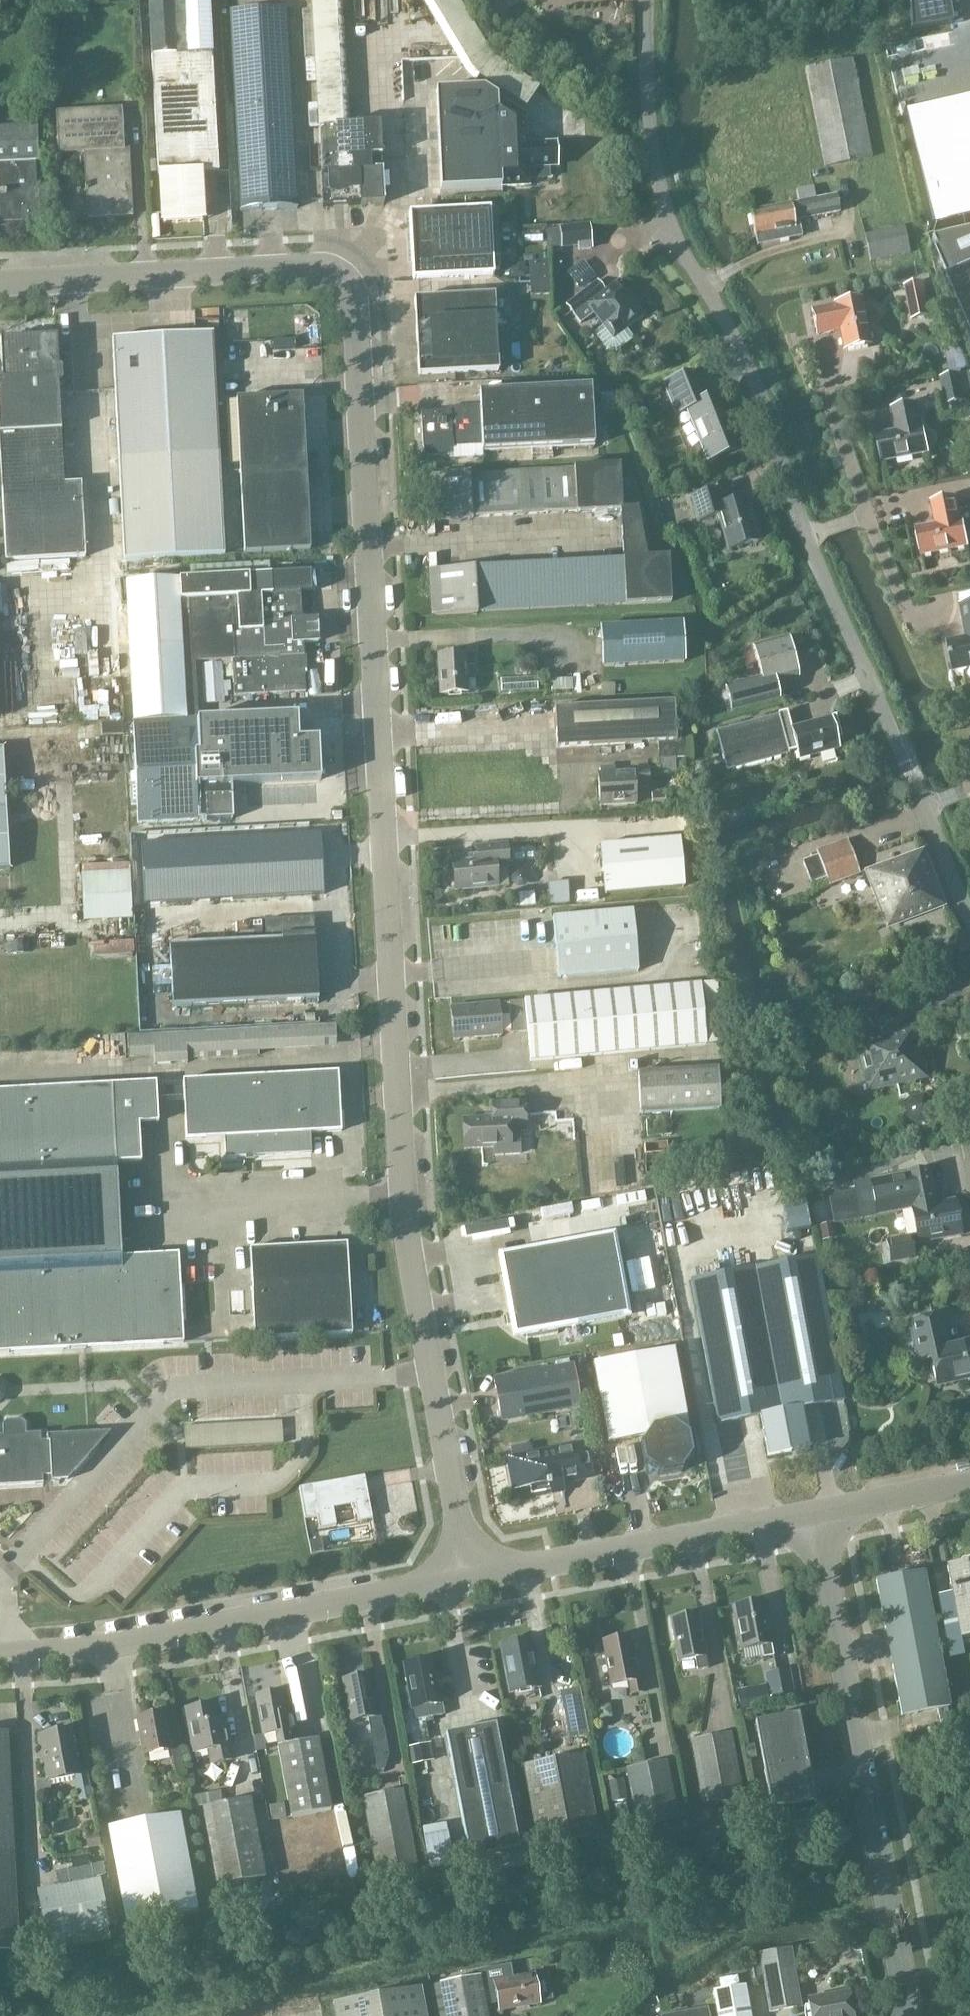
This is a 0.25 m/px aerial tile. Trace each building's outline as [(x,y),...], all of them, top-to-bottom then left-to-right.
[(318,128),(377,125),(376,118),(348,118),(342,0),(310,0),(318,128)] [(538,84),(492,57),(457,0),(421,0),(463,68),(473,78),(479,73),(525,102),(538,84)] [(948,0),(908,0),(910,32),(952,24),(948,0)] [(229,13),(240,207),(240,213),(296,210),(285,10),(229,13)] [(162,217),(201,215),(199,175),(218,174),(211,52),(151,55),(157,177),(160,177),(162,217)] [(825,167),(872,158),(852,60),(805,69),(825,167)] [(485,90),(434,91),(439,190),(499,188),(528,186),(527,168),(556,167),(554,143),(526,145),(525,116),(495,98),(485,90)] [(901,111),(928,232),(969,222),(969,95),(901,111)] [(87,221),(105,220),(132,218),(128,151),(123,151),(121,109),(55,113),(58,155),(83,154),(87,221)] [(377,125),(318,128),(319,144),(320,144),(323,203),(323,208),(383,205),(382,189),(389,188),(388,174),(382,174),(380,141),(379,125),(377,125)] [(12,226),(12,223),(39,222),(36,162),(38,162),(36,126),(0,128),(0,227),(12,226)] [(593,142),(561,142),(562,223),(595,223),(593,142)] [(755,237),(766,235),(768,244),(796,238),(793,222),(840,213),(837,196),(816,201),(813,188),(796,191),(799,204),(750,214),(755,237)] [(489,210),(408,214),(412,281),(493,276),(489,210)] [(588,227),(545,232),(547,248),(578,245),(579,252),(591,250),(588,227)] [(870,263),(910,254),(904,227),(864,235),(870,263)] [(969,330),(969,267),(947,277),(969,330)] [(903,288),(910,321),(929,317),(923,284),(903,288)] [(565,306),(581,326),(595,315),(613,338),(641,316),(617,285),(597,301),(587,289),(565,306)] [(498,372),(494,296),(414,300),(418,376),(498,372)] [(834,305),(811,310),(816,335),(839,331),(843,351),(870,345),(860,298),(833,303),(834,305)] [(210,335),(110,340),(121,561),(221,556),(210,335)] [(0,366),(0,517),(2,565),(83,561),(79,487),(61,487),(57,386),(60,386),(62,385),(64,384),(65,382),(66,380),(67,378),(67,376),(67,374),(67,373),(66,371),(65,369),(63,368),(61,367),(59,366),(56,366),(55,339),(0,342),(0,354),(1,366),(0,366)] [(708,444),(714,457),(736,448),(714,396),(701,402),(690,374),(663,385),(675,414),(693,407),(697,418),(693,420),(703,447),(708,444)] [(940,378),(946,405),(965,401),(960,374),(940,378)] [(477,407),(448,409),(448,415),(421,416),(420,414),(419,414),(420,448),(421,448),(422,458),(448,456),(448,451),(451,451),(451,449),(480,447),(480,453),(593,447),(589,388),(476,394),(477,407)] [(300,398),(234,401),(241,556),(307,553),(300,398)] [(896,431),(876,435),(882,462),(929,453),(923,426),(921,426),(917,403),(891,408),(896,431)] [(622,512),(624,512),(623,511),(621,467),(575,469),(575,470),(473,475),(473,473),(427,476),(429,536),(437,535),(436,521),(475,519),(475,518),(578,513),(578,514),(622,512)] [(719,489),(692,497),(698,520),(719,515),(729,549),(759,541),(747,498),(723,504),(719,489)] [(916,528),(921,556),(968,546),(963,519),(961,519),(956,496),(931,501),(935,524),(916,528)] [(622,512),(624,560),(624,562),(477,568),(477,567),(439,568),(439,555),(430,555),(433,615),(479,613),(479,611),(626,605),(627,606),(673,604),(671,558),(647,559),(639,511),(623,511),(624,512),(622,512)] [(311,572),(272,574),(181,580),(183,613),(191,613),(193,663),(232,660),(234,696),(275,694),(307,692),(304,643),(319,642),(317,618),(304,619),(304,614),(302,614),(301,592),(312,591),(311,572)] [(164,720),(164,721),(174,721),(174,720),(185,719),(179,592),(181,592),(181,580),(125,582),(133,721),(164,720)] [(952,671),(969,668),(969,602),(960,604),(967,638),(947,642),(952,671)] [(605,667),(685,663),(683,623),(603,627),(605,667)] [(788,637),(753,647),(762,677),(727,687),(733,711),(780,698),(776,683),(799,677),(788,637)] [(96,667),(109,669),(111,648),(99,647),(96,667)] [(468,694),(467,664),(474,664),(473,653),(438,654),(440,695),(468,694)] [(556,748),(658,743),(659,759),(687,757),(686,741),(676,742),(674,702),(554,708),(556,748)] [(41,735),(50,736),(51,714),(43,713),(41,735)] [(297,715),(133,723),(138,823),(232,819),(231,785),(320,781),(318,739),(298,740),(297,715)] [(835,739),(838,738),(833,717),(783,730),(779,715),(716,732),(726,772),(790,755),(789,752),(796,750),(799,759),(837,749),(835,739)] [(635,788),(649,787),(648,768),(632,769),(633,772),(598,774),(600,806),(636,804),(635,788)] [(663,793),(649,794),(650,808),(664,807),(663,793)] [(7,809),(0,809),(0,870),(10,869),(7,809)] [(319,833),(139,843),(143,905),(323,894),(319,833)] [(604,894),(684,886),(679,838),(599,846),(604,894)] [(817,852),(818,855),(803,861),(811,883),(827,878),(829,885),(860,874),(848,841),(817,852)] [(476,847),(478,860),(452,862),(455,890),(496,886),(495,873),(509,872),(506,844),(476,847)] [(923,849),(911,854),(866,871),(887,927),(945,906),(923,849)] [(544,904),(565,903),(564,882),(543,883),(544,904)] [(552,917),(558,978),(638,970),(632,910),(552,917)] [(266,941),(170,945),(173,1007),(318,999),(314,939),(313,918),(265,921),(266,941)] [(524,1001),(527,1033),(529,1061),(585,1055),(665,1050),(665,1048),(723,1043),(717,983),(660,988),(660,987),(580,995),(524,1001)] [(831,998),(838,1022),(869,1013),(863,989),(831,998)] [(510,1034),(527,1033),(524,1001),(508,1002),(508,1004),(498,1005),(498,1004),(498,1003),(450,1008),(453,1040),(501,1035),(501,1033),(499,1019),(508,1018),(510,1034)] [(951,1020),(957,1035),(969,1029),(969,1012),(951,1020)] [(150,1061),(331,1056),(330,1027),(125,1033),(126,1051),(150,1050),(150,1061)] [(867,1091),(926,1077),(914,1027),(855,1041),(867,1091)] [(718,1068),(637,1073),(640,1113),(720,1109),(718,1068)] [(310,1133),(341,1132),(338,1072),(183,1080),(186,1140),(224,1138),(225,1158),(311,1153),(310,1133)] [(183,1343),(179,1254),(121,1257),(116,1163),(141,1161),(139,1123),(158,1122),(156,1082),(0,1090),(0,1353),(183,1343)] [(911,1099),(906,1106),(909,1119),(917,1124),(930,1121),(934,1113),(931,1100),(924,1096),(911,1099)] [(524,1102),(488,1104),(489,1118),(462,1119),(464,1149),(493,1147),(493,1156),(520,1155),(519,1137),(518,1133),(526,1132),(524,1102)] [(551,1121),(551,1111),(533,1111),(533,1121),(551,1121)] [(664,1163),(664,1151),(641,1152),(641,1163),(664,1163)] [(827,1195),(833,1224),(911,1209),(916,1235),(886,1241),(890,1263),(914,1258),(912,1245),(962,1235),(955,1200),(942,1202),(941,1195),(942,1193),(937,1189),(936,1191),(933,1192),(929,1169),(852,1184),(853,1190),(827,1195)] [(626,1314),(619,1276),(612,1238),(502,1257),(509,1296),(512,1314),(505,1315),(507,1326),(514,1325),(516,1334),(525,1332),(527,1340),(557,1334),(556,1327),(626,1314)] [(249,1248),(254,1338),(352,1334),(347,1243),(249,1248)] [(800,1410),(843,1402),(816,1257),(690,1281),(717,1425),(760,1417),(767,1455),(807,1448),(800,1410)] [(639,1274),(640,1303),(656,1302),(654,1274),(639,1274)] [(969,1377),(969,1341),(947,1346),(940,1314),(909,1321),(916,1354),(928,1351),(935,1385),(969,1377)] [(680,1472),(692,1455),(688,1435),(682,1430),(687,1429),(672,1349),(593,1364),(607,1444),(644,1437),(640,1444),(643,1464),(647,1467),(649,1474),(656,1473),(660,1476),(680,1472)] [(501,1421),(580,1407),(572,1367),(494,1381),(501,1421)] [(42,1483),(42,1476),(51,1475),(51,1481),(67,1480),(95,1449),(94,1433),(46,1435),(47,1441),(41,1441),(40,1433),(26,1434),(25,1424),(20,1420),(6,1421),(2,1425),(2,1435),(0,1435),(0,1486),(42,1483)] [(756,1423),(739,1426),(748,1469),(765,1465),(756,1423)] [(512,1449),(510,1452),(511,1457),(507,1458),(513,1489),(530,1486),(531,1494),(562,1488),(561,1483),(592,1477),(586,1444),(532,1454),(530,1448),(528,1446),(512,1449)] [(364,1476),(299,1488),(304,1519),(317,1517),(319,1529),(336,1526),(333,1508),(354,1504),(357,1522),(372,1519),(366,1487),(363,1487),(362,1482),(365,1482),(364,1476)] [(311,1543),(313,1556),(326,1553),(325,1550),(324,1540),(311,1543)] [(947,1566),(960,1637),(969,1635),(969,1562),(947,1566)] [(877,1580),(890,1648),(937,1639),(924,1571),(877,1580)] [(763,1658),(774,1656),(771,1644),(772,1644),(764,1601),(733,1607),(741,1650),(761,1646),(763,1658)] [(678,1662),(695,1658),(697,1669),(708,1667),(697,1613),(670,1618),(678,1662)] [(555,1645),(568,1643),(565,1628),(552,1630),(555,1645)] [(631,1695),(644,1692),(641,1679),(637,1680),(629,1636),(602,1641),(611,1686),(628,1682),(631,1695)] [(510,1693),(538,1687),(530,1640),(523,1641),(519,1639),(514,1638),(510,1640),(508,1644),(501,1645),(510,1693)] [(937,1639),(890,1648),(903,1716),(950,1707),(937,1639)] [(294,1672),(294,1684),(307,1683),(307,1668),(289,1669),(289,1664),(311,1663),(311,1647),(279,1648),(280,1673),(294,1672)] [(431,1717),(444,1715),(442,1702),(438,1702),(430,1659),(404,1664),(412,1708),(429,1705),(431,1717)] [(770,1705),(795,1700),(789,1669),(764,1673),(770,1705)] [(370,1730),(383,1727),(380,1714),(376,1715),(369,1675),(342,1680),(350,1721),(368,1718),(370,1730)] [(291,1817),(331,1810),(317,1739),(295,1743),(292,1729),(288,1730),(281,1691),(255,1696),(263,1735),(275,1733),(278,1746),(291,1817)] [(211,1764),(232,1759),(227,1731),(219,1732),(214,1704),(184,1709),(192,1753),(208,1750),(211,1764)] [(567,1711),(570,1732),(580,1730),(576,1710),(567,1711)] [(165,1713),(137,1718),(144,1754),(171,1749),(165,1713)] [(796,1717),(757,1724),(766,1770),(764,1770),(771,1809),(814,1801),(807,1762),(805,1763),(796,1717)] [(469,1859),(519,1849),(496,1724),(446,1734),(469,1859)] [(46,1778),(38,1780),(39,1793),(52,1790),(51,1781),(76,1776),(78,1788),(76,1788),(78,1800),(92,1797),(87,1769),(78,1771),(70,1730),(40,1736),(44,1752),(41,1752),(46,1778)] [(0,1732),(0,1953),(18,1952),(7,1732),(0,1732)] [(703,1804),(742,1796),(730,1733),(691,1740),(703,1804)] [(538,1846),(598,1835),(583,1755),(524,1767),(538,1846)] [(637,1828),(678,1821),(666,1761),(626,1768),(637,1828)] [(377,1876),(417,1869),(403,1790),(363,1797),(377,1876)] [(191,1797),(193,1809),(202,1807),(217,1886),(265,1877),(250,1798),(223,1803),(221,1792),(191,1797)] [(126,1923),(197,1910),(179,1814),(109,1827),(126,1923)] [(58,1876),(60,1886),(38,1890),(47,1938),(108,1927),(94,1854),(69,1859),(72,1874),(58,1876)] [(292,1891),(326,1882),(323,1871),(289,1879),(292,1891)] [(790,1948),(759,1953),(769,2012),(801,2007),(790,1948)] [(430,1985),(436,2015),(487,2015),(485,2005),(497,2003),(498,2011),(540,2003),(535,1974),(493,1982),(494,1990),(482,1992),(480,1976),(430,1985)] [(745,1986),(713,1991),(717,2015),(750,2015),(745,1986)] [(336,2015),(425,2015),(420,1987),(333,2003),(336,2015)] [(805,2006),(807,2015),(853,2015),(849,1991),(807,1999),(808,2006),(805,2006)]
